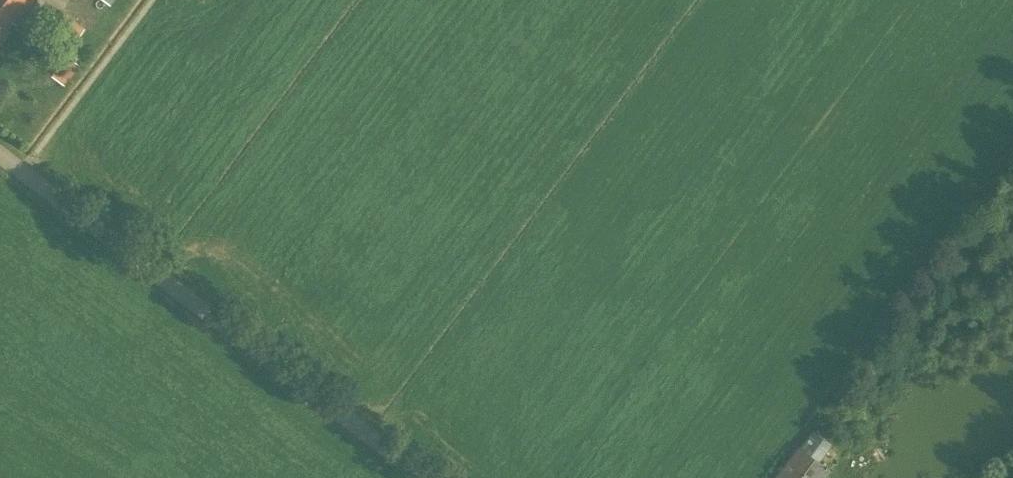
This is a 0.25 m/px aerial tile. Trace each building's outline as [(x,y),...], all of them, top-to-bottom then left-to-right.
[(11,22),(14,25),(33,0),(0,0),(0,36),(11,22)] [(51,22),(75,40),(84,28),(61,10),(51,22)] [(48,73),(62,83),(77,63),(63,53),(48,73)] [(833,469),(821,460),(833,445),(814,430),(801,446),(800,445),(774,477),(826,477),(833,469)]
